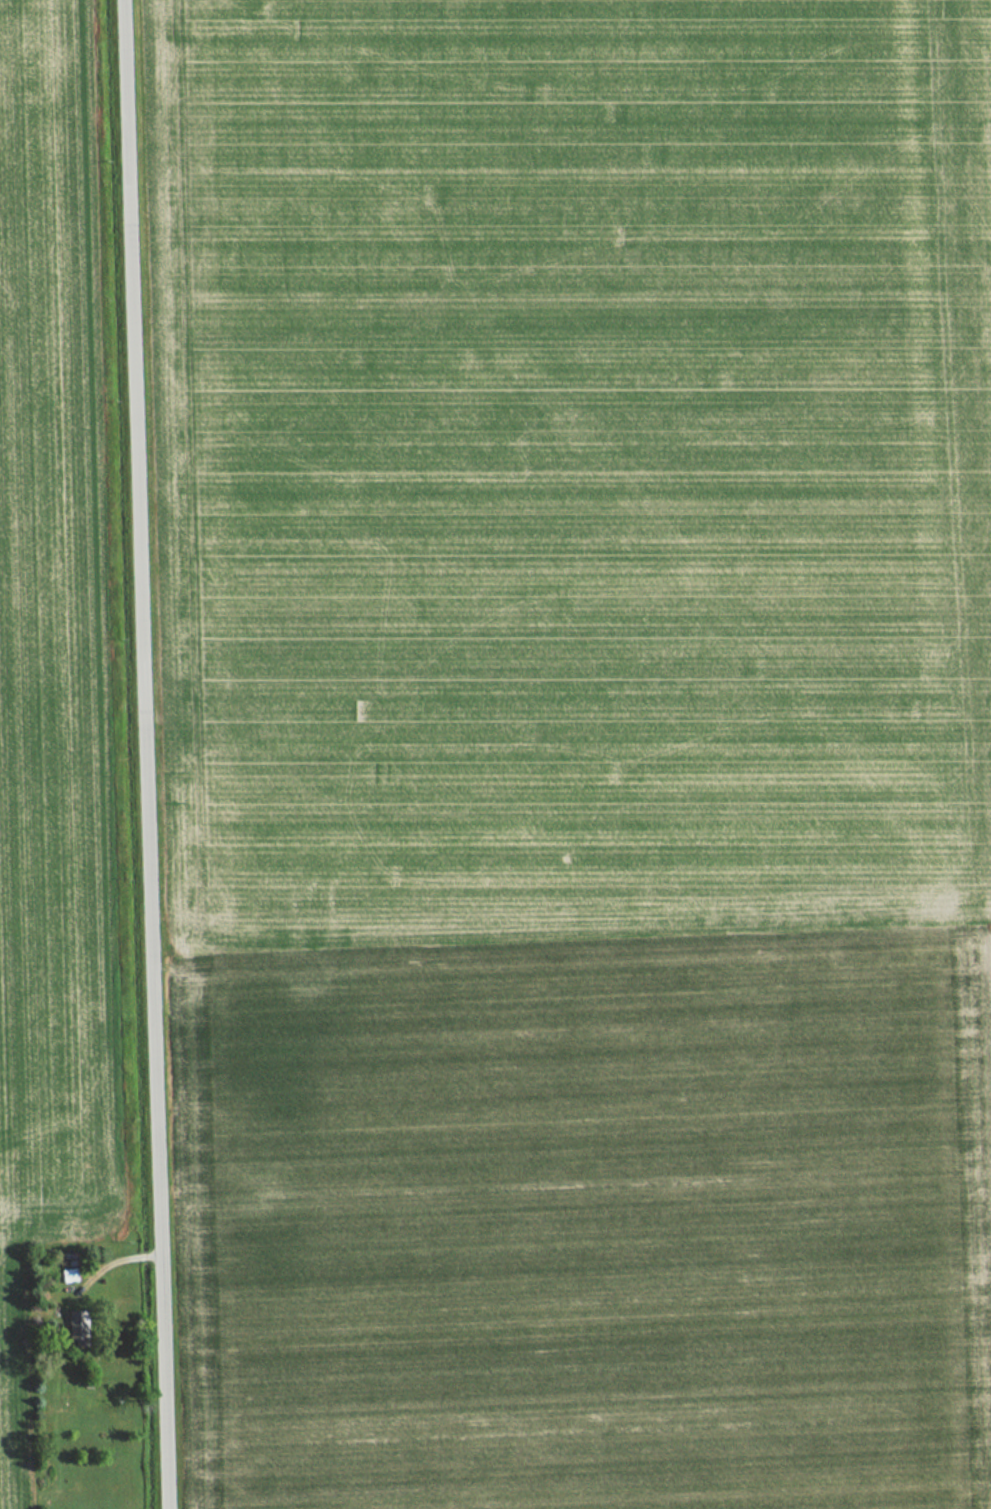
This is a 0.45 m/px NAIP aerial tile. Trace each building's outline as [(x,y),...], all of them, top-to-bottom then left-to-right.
[(88,1311),(69,1312),(70,1348),(89,1347),(88,1311)]
